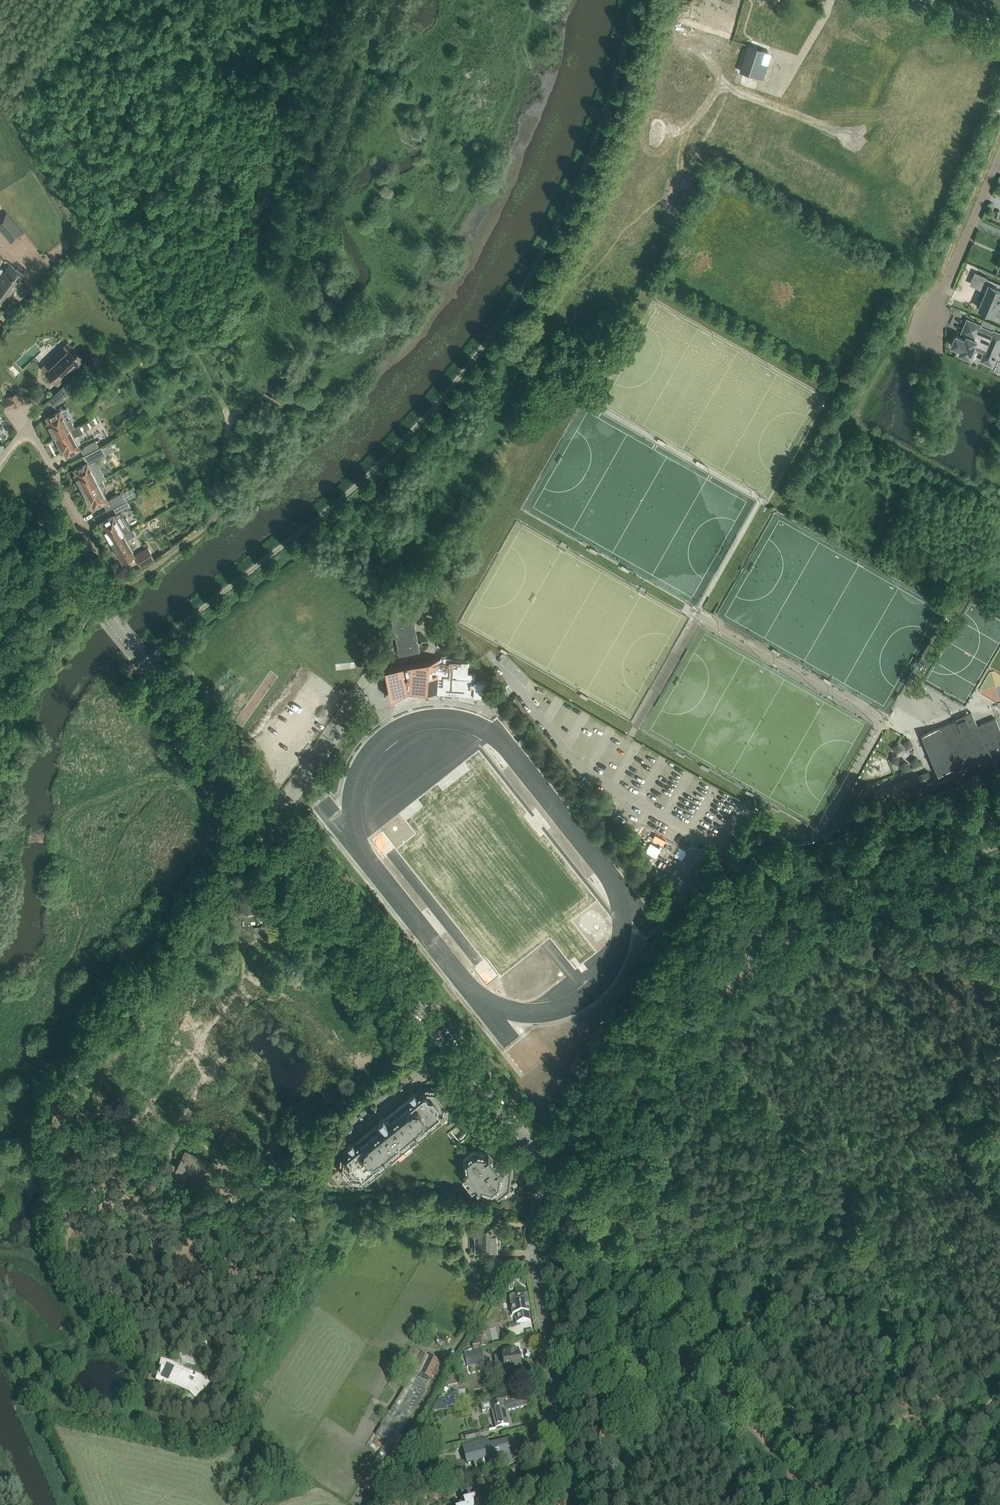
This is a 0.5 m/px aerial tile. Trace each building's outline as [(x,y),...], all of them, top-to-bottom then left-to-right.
[(772,53),(748,45),(739,71),(763,79),(772,53)] [(6,212),(0,217),(0,229),(11,241),(19,235),(19,236),(24,232),(6,212)] [(25,275),(10,264),(5,270),(4,269),(3,269),(2,268),(0,269),(0,302),(3,304),(25,275)] [(988,277),(987,278),(983,287),(988,289),(987,291),(981,305),(983,305),(981,309),(983,309),(982,311),(981,311),(981,312),(999,320),(999,319),(999,283),(988,277)] [(952,345),(962,349),(960,353),(970,357),(974,347),(985,352),(981,360),(992,364),(994,361),(995,359),(996,359),(997,357),(996,357),(997,354),(996,354),(999,346),(999,333),(994,330),(994,331),(981,326),(981,325),(968,319),(962,332),(965,333),(963,338),(957,335),(952,345)] [(58,383),(83,359),(72,348),(64,356),(60,353),(53,360),(54,362),(46,370),(55,379),(56,378),(59,382),(58,383)] [(63,386),(48,400),(53,404),(54,405),(68,392),(63,386)] [(17,393),(9,396),(14,407),(21,403),(17,393)] [(75,426),(72,421),(68,423),(60,410),(47,417),(49,421),(47,422),(55,437),(70,429),(75,426)] [(74,436),(83,431),(79,424),(75,426),(70,429),(55,437),(62,452),(64,451),(67,455),(80,448),(74,436)] [(84,455),(100,447),(96,440),(84,446),(85,448),(81,450),(84,455)] [(87,462),(74,469),(77,473),(74,475),(82,489),(102,478),(106,477),(96,459),(106,454),(101,446),(100,447),(84,455),(87,462)] [(102,478),(82,489),(90,504),(92,503),(94,507),(103,503),(107,509),(113,506),(127,499),(136,494),(132,486),(107,499),(101,487),(105,484),(102,478)] [(127,499),(113,506),(117,513),(114,515),(101,522),(103,526),(102,527),(103,528),(102,530),(105,534),(107,535),(110,541),(129,531),(131,529),(128,523),(128,521),(126,518),(124,517),(121,511),(125,509),(126,510),(128,509),(127,508),(130,506),(127,499)] [(133,548),(127,539),(136,534),(133,528),(129,531),(110,541),(114,547),(113,550),(115,554),(117,554),(118,556),(119,555),(123,562),(135,555),(141,566),(154,559),(148,548),(135,555),(132,549),(133,548)] [(410,601),(413,605),(417,601),(421,598),(422,597),(419,593),(417,595),(412,599),(410,601)] [(429,607),(421,598),(417,601),(425,610),(429,607)] [(416,627),(414,615),(406,616),(405,610),(393,612),(392,613),(393,619),(392,619),(388,620),(391,638),(396,638),(399,655),(421,651),(419,646),(423,645),(422,641),(419,642),(417,632),(416,627)] [(438,658),(385,669),(387,678),(387,679),(387,682),(390,694),(390,695),(391,700),(408,691),(473,695),(476,695),(486,696),(487,681),(475,680),(475,673),(467,672),(468,658),(441,656),(440,658),(438,658)] [(992,665),(980,688),(999,698),(999,669),(992,665)] [(920,735),(936,775),(938,774),(955,768),(957,773),(974,766),(999,755),(999,750),(999,749),(999,729),(995,718),(977,725),(972,714),(971,712),(964,715),(965,717),(965,719),(957,722),(956,720),(955,721),(939,727),(924,734),(920,735)] [(444,781),(454,777),(451,770),(441,774),(444,781)] [(931,777),(929,772),(918,777),(919,781),(931,777)] [(915,776),(874,792),(878,801),(918,785),(915,776)] [(536,809),(538,815),(547,812),(545,806),(536,809)] [(241,914),(254,914),(254,900),(241,900),(241,914)] [(578,1054),(570,1065),(577,1070),(584,1058),(578,1054)] [(465,1157),(437,1122),(445,1116),(446,1102),(436,1089),(422,1088),(419,1090),(415,1093),(414,1092),(409,1096),(410,1097),(397,1108),(384,1118),(383,1117),(378,1121),(379,1122),(366,1133),(353,1143),(352,1141),(347,1146),(348,1147),(345,1150),(341,1153),(340,1167),(350,1179),(364,1181),(379,1169),(389,1161),(398,1153),(412,1142),(439,1176),(492,1193),(503,1184),(503,1172),(504,1170),(498,1163),(499,1162),(495,1157),(494,1158),(488,1151),(487,1152),(473,1150),(465,1157)] [(205,1161),(185,1151),(178,1165),(167,1160),(160,1174),(182,1185),(184,1180),(194,1184),(205,1161)] [(494,1244),(496,1244),(496,1220),(475,1221),(476,1251),(494,1250),(494,1244)] [(511,1298),(510,1298),(512,1315),(515,1314),(516,1323),(530,1321),(529,1313),(529,1312),(527,1296),(515,1297),(515,1295),(510,1296),(511,1298)] [(472,1344),(473,1351),(488,1347),(485,1335),(475,1338),(476,1343),(472,1344)] [(437,1361),(411,1348),(405,1361),(415,1366),(413,1371),(430,1381),(437,1367),(438,1368),(442,1361),(438,1359),(437,1361)] [(515,1350),(502,1352),(505,1376),(522,1374),(520,1360),(522,1359),(521,1356),(519,1356),(519,1354),(515,1354),(515,1350)] [(468,1355),(465,1356),(467,1368),(485,1364),(482,1352),(473,1354),(468,1355)] [(161,1368),(157,1382),(173,1389),(174,1386),(188,1392),(195,1399),(201,1392),(208,1385),(200,1378),(170,1364),(162,1362),(161,1368)] [(464,1385),(455,1386),(455,1392),(446,1392),(446,1398),(464,1397),(464,1385)] [(503,1400),(490,1403),(481,1406),(482,1411),(492,1409),(497,1428),(509,1425),(506,1411),(527,1406),(525,1397),(504,1403),(503,1400)] [(386,1410),(379,1430),(389,1434),(394,1421),(390,1420),(393,1413),(386,1410)] [(478,1431),(464,1435),(466,1443),(480,1439),(478,1431)] [(510,1441),(489,1447),(488,1447),(486,1442),(463,1448),(467,1464),(475,1462),(478,1472),(508,1464),(506,1454),(513,1452),(510,1441)] [(477,1504),(478,1504),(474,1489),(461,1493),(456,1494),(458,1504),(454,1504),(477,1504)]
